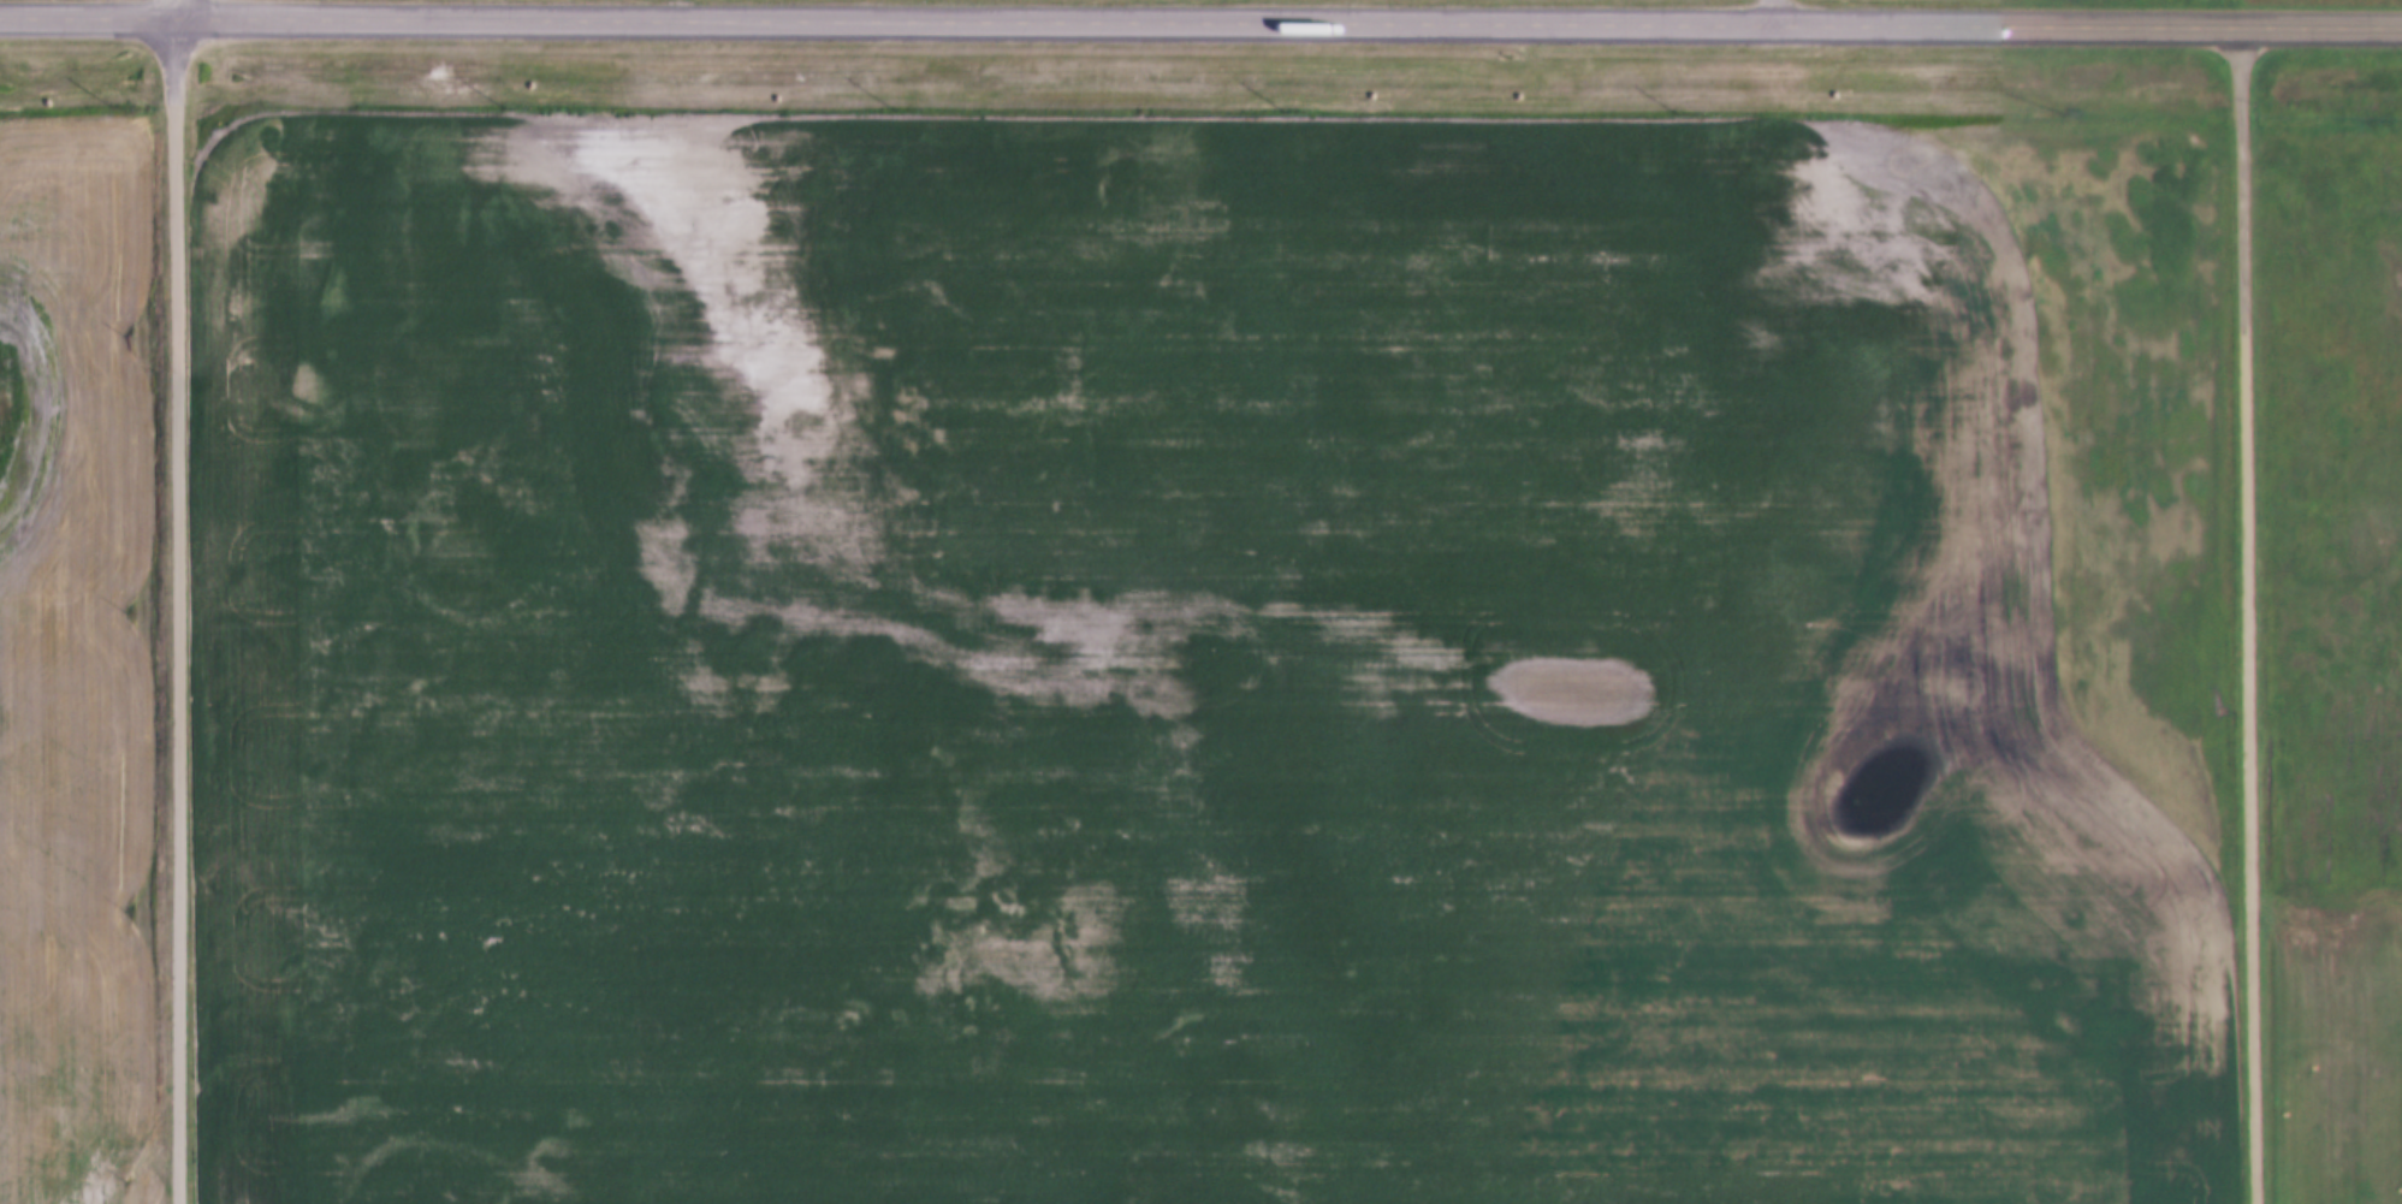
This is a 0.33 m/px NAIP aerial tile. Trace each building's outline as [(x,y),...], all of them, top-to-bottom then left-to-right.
[(2020,28),(2043,28),(2043,19),(2020,19),(2020,28)]
